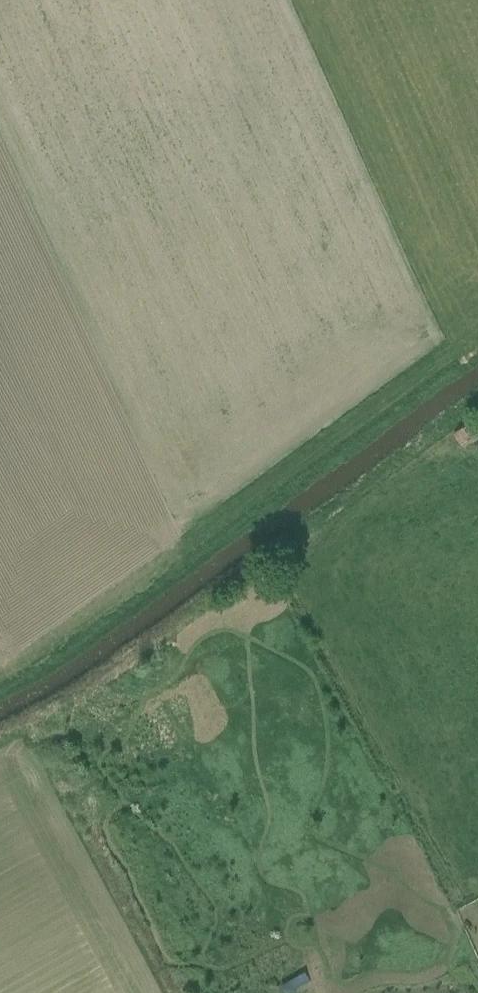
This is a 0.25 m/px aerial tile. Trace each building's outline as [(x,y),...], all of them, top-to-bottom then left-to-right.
[(472,418),(453,432),(467,452),(477,445),(477,426),(472,418)]
